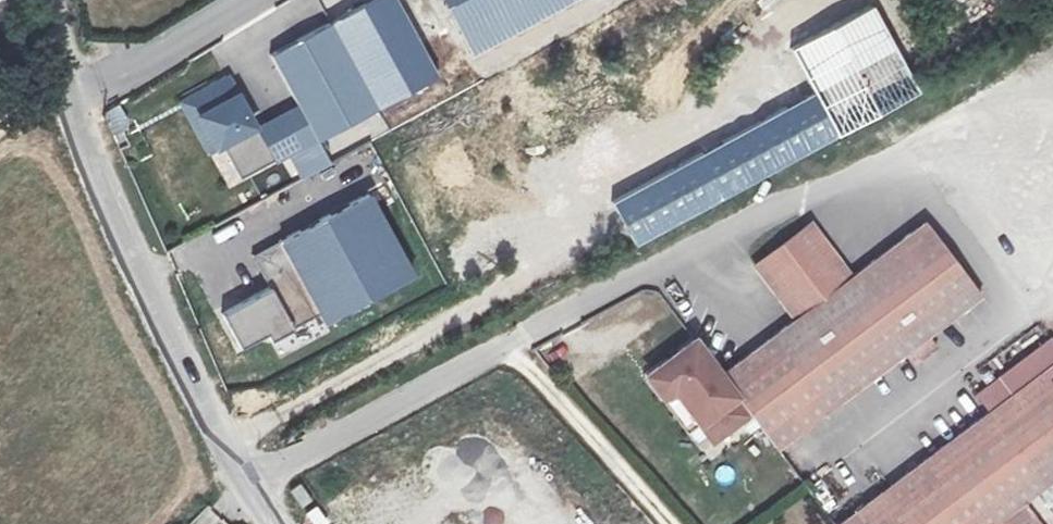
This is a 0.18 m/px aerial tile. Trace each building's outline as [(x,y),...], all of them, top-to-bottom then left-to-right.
[(385,107),(327,19),(272,51),(315,138),(385,107)] [(104,113),(113,135),(131,128),(121,106),(104,113)] [(327,327),(417,285),(376,196),(255,252),(271,289),(221,312),(241,354),(298,328),(296,324),(321,312),(327,327)] [(686,339),(639,374),(654,395),(665,387),(691,422),(704,440),(741,413),(768,449),(973,295),(918,221),(842,278),(802,224),(747,265),(788,318),(712,375),(686,339)] [(1034,353),(1048,337),(1036,325),(1021,341),(1034,353)] [(1012,505),(1052,474),(1052,363),(831,523),(1026,523),(1012,505)] [(639,374),(634,377),(650,398),(651,397),(677,432),(691,422),(665,387),(654,395),(639,374)] [(284,485),(296,503),(302,498),(291,481),(284,485)]
